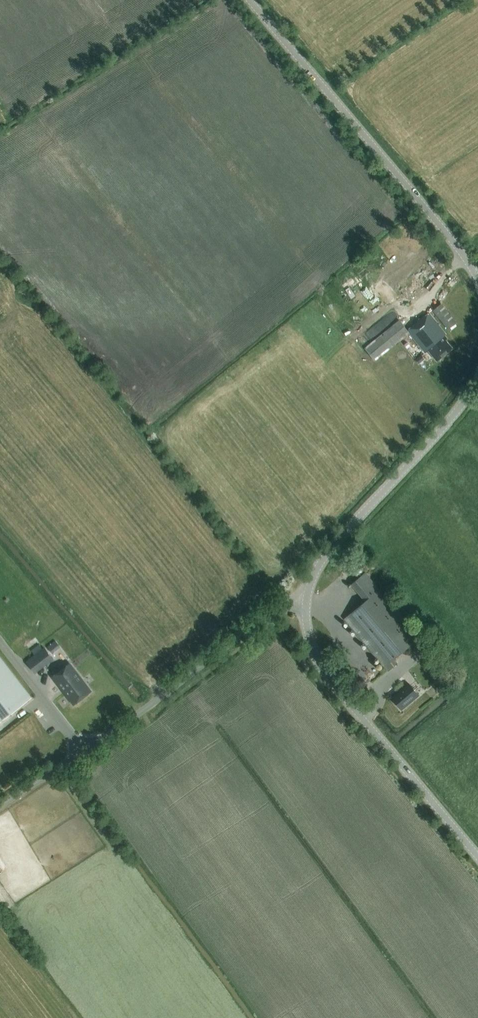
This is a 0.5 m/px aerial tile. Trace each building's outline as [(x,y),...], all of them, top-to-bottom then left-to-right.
[(456,322),(441,303),(433,310),(448,329),(456,322)] [(437,361),(452,348),(445,339),(447,338),(444,335),(446,334),(429,314),(408,331),(399,320),(364,348),(375,361),(410,333),(425,352),(428,350),(437,361)] [(344,618),(388,672),(397,663),(393,659),(412,645),(423,658),(430,651),(366,572),(351,584),(365,601),(344,618)] [(50,644),(54,651),(63,646),(59,639),(50,644)] [(44,647),(26,661),(34,672),(53,659),(44,647)] [(0,656),(0,721),(31,697),(0,656)] [(74,703),(90,691),(69,664),(53,676),(74,703)] [(409,682),(391,697),(402,710),(420,695),(409,682)]
